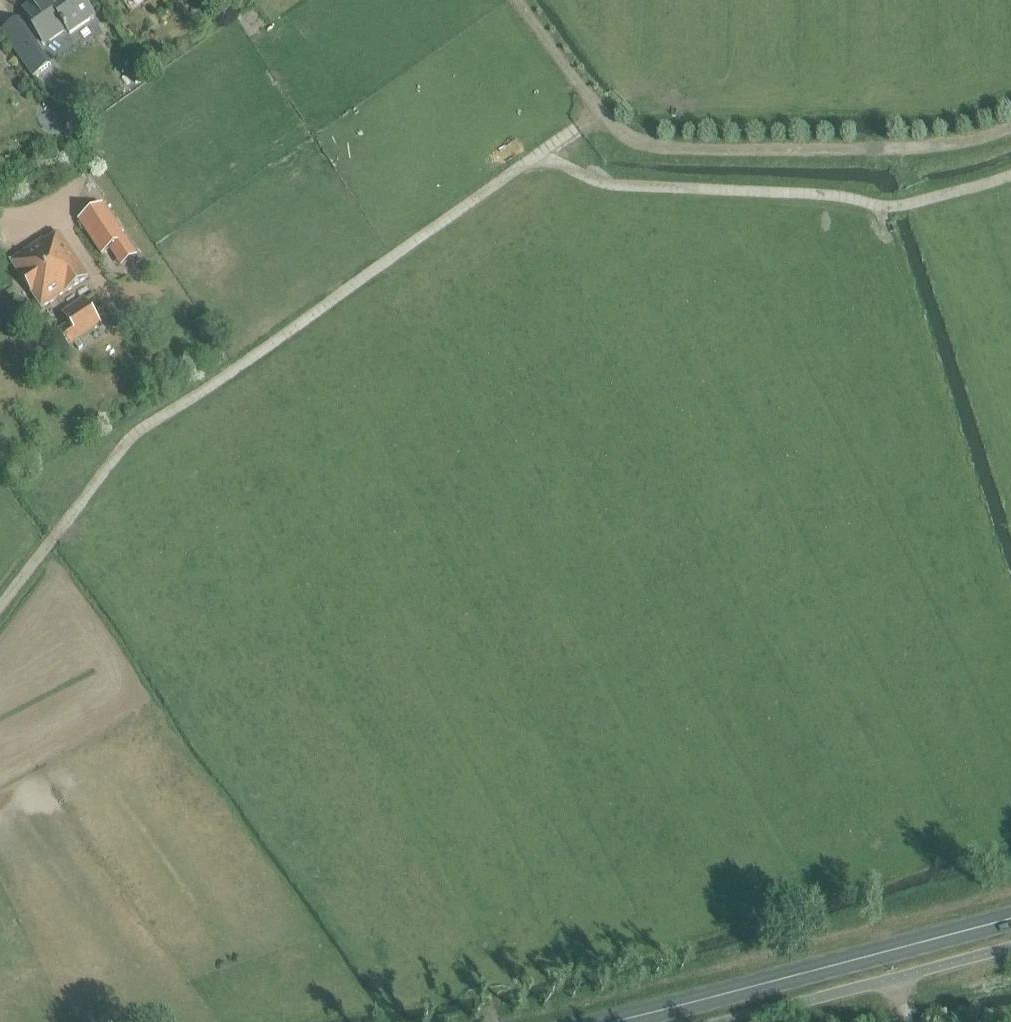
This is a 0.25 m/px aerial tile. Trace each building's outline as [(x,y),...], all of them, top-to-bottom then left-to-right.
[(70,35),(93,18),(81,0),(48,0),(47,1),(47,0),(38,0),(24,10),(47,43),(67,31),(70,35)] [(18,19),(0,31),(33,77),(50,65),(18,19)] [(129,71),(139,85),(148,78),(138,64),(129,71)] [(101,255),(125,239),(102,204),(78,220),(101,255)] [(43,239),(10,261),(41,308),(87,277),(58,233),(45,242),(43,239)] [(58,330),(68,346),(100,325),(83,299),(62,313),(69,324),(58,330)] [(202,332),(208,328),(202,318),(195,322),(202,332)]
